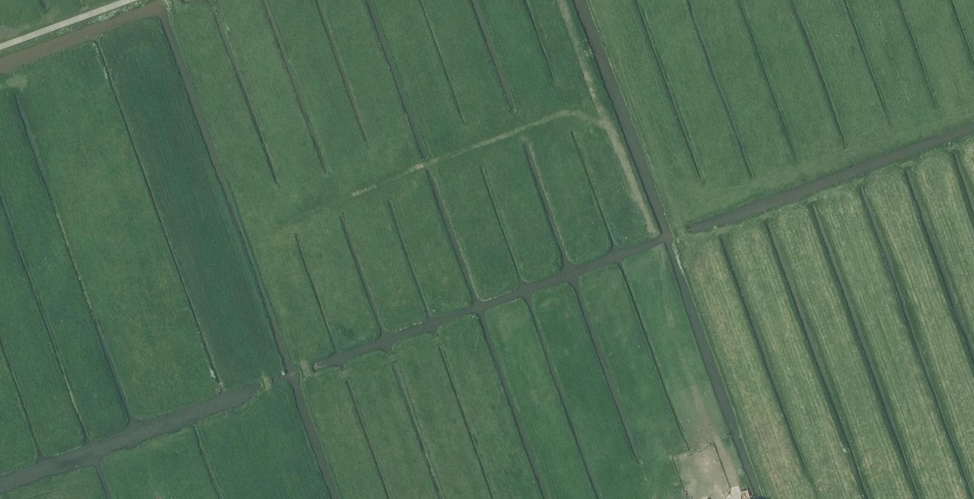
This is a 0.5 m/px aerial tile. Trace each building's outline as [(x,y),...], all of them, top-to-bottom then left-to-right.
[(686,498),(685,495),(684,493),(683,491),(680,489),(677,488),(675,488),(672,488),(670,489),(666,491),(665,493),(663,495),(663,498),(686,498)]
